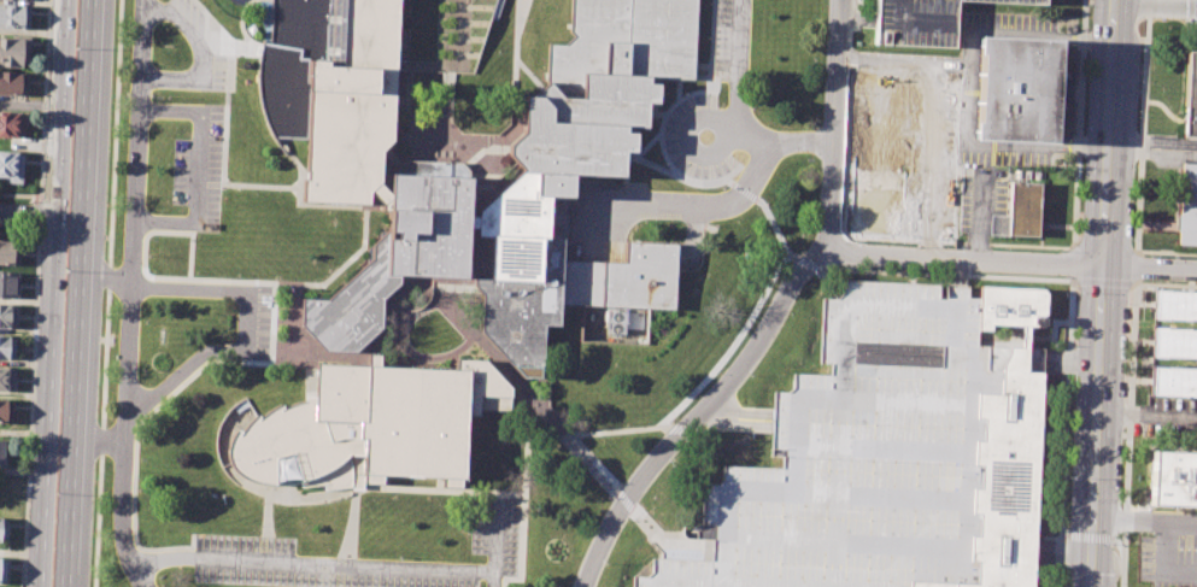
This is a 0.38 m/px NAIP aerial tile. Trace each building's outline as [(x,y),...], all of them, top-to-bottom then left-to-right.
[(339,65),(342,0),(398,0),(395,59),(394,71),(393,121),(393,140),(382,148),(381,171),(381,180),(368,193),(368,204),(304,201),(304,181),(305,141),(276,140),(266,124),(260,108),(257,92),(257,70),(260,54),(264,42),(270,43),(272,20),(272,4),(272,0),(326,0),(323,65),(339,65)] [(395,59),(394,71),(446,72),(453,72),(471,74),(498,0),(438,0),(435,61),(395,59)] [(569,31),(574,36),(565,45),(548,43),(547,82),(563,98),(582,98),(583,72),(650,75),(677,76),(693,77),(693,76),(694,70),(694,65),(697,0),(571,0),(569,31)] [(874,42),(876,0),(955,0),(952,46),(874,42)] [(28,29),(0,28),(0,5),(29,7),(28,29)] [(978,36),(1056,41),(1051,141),(973,137),(978,36)] [(29,67),(0,66),(0,38),(30,40),(29,67)] [(1186,52),(1196,52),(1196,135),(1181,134),(1186,52)] [(850,234),(951,238),(957,86),(941,85),(941,77),(907,76),(908,68),(856,66),(850,234)] [(27,95),(0,94),(0,72),(28,74),(27,95)] [(507,145),(507,157),(522,172),(571,174),(624,176),(626,155),(626,153),(634,153),(635,127),(647,127),(647,102),(658,102),(658,82),(650,81),(650,75),(583,72),(582,98),(563,98),(547,82),(541,88),(535,94),(524,94),(523,133),(507,145)] [(23,137),(0,136),(0,112),(24,113),(23,137)] [(6,177),(0,177),(0,152),(22,153),(20,183),(6,182),(6,177)] [(381,180),(368,193),(387,212),(386,235),(374,245),(374,257),(327,300),(301,299),(300,328),(325,352),(353,354),(383,329),(383,295),(391,290),(400,283),(400,275),(440,276),(463,277),(465,228),(465,213),(468,171),(460,163),(405,160),(398,168),(392,171),(389,172),(389,189),(381,180)] [(1183,163),(1196,163),(1196,244),(1178,243),(1183,163)] [(465,213),(475,215),(522,172),(571,174),(571,181),(568,258),(621,259),(622,241),(676,242),(675,259),(674,309),(649,309),(647,344),(582,342),(583,304),(558,303),(557,325),(542,325),(540,377),(521,377),(479,334),(481,294),(473,286),(474,276),(488,277),(489,236),(474,236),(475,228),(465,228),(465,213)] [(990,212),(1010,213),(1010,182),(1041,182),(1040,237),(988,235),(990,212)] [(19,220),(20,204),(0,204),(0,219),(19,220)] [(17,265),(0,265),(0,240),(17,241),(17,265)] [(16,298),(0,298),(0,272),(17,272),(16,298)] [(909,581),(909,586),(632,586),(633,575),(647,575),(652,571),(652,558),(711,560),(712,545),(712,539),(683,538),(685,523),(702,523),(703,482),(716,485),(722,480),(722,465),(781,468),(782,457),(769,456),(770,430),(771,417),(774,395),(774,391),(788,392),(793,387),(794,375),(831,376),(831,363),(820,362),(822,298),(835,298),(841,294),(843,281),(975,286),(972,345),(1009,347),(1009,352),(1007,357),(1003,363),(1002,370),(1002,394),(976,393),(975,417),(984,418),(982,440),(975,440),(974,463),(981,464),(980,488),(974,488),(972,512),(979,512),(978,536),(970,536),(970,560),(976,560),(975,585),(909,581)] [(1041,372),(1033,586),(909,586),(909,581),(975,585),(976,560),(970,560),(970,536),(978,536),(979,512),(972,512),(974,488),(980,488),(981,464),(974,463),(975,440),(982,440),(984,418),(975,417),(976,393),(1002,394),(1002,370),(1003,363),(1007,357),(1009,352),(1009,347),(1021,347),(1022,327),(990,324),(990,330),(978,330),(979,286),(1041,288),(1044,290),(1045,297),(1044,325),(1028,325),(1027,371),(1041,372)] [(1154,290),(1196,292),(1196,320),(1152,318),(1154,290)] [(14,328),(0,327),(0,306),(16,306),(14,328)] [(1151,328),(1196,330),(1196,359),(1150,357),(1151,328)] [(14,359),(0,359),(0,337),(14,337),(14,359)] [(1027,371),(1043,371),(1044,348),(1027,348),(1027,371)] [(313,419),(315,397),(317,362),(368,364),(369,354),(377,354),(377,364),(456,368),(456,358),(483,359),(511,387),(511,399),(510,410),(504,410),(480,409),(479,409),(479,416),(468,415),(464,487),(441,486),(441,476),(382,474),(381,483),(360,482),(362,454),(363,438),(339,436),(329,440),(323,421),(313,419)] [(1149,366),(1196,368),(1196,396),(1149,394),(1149,366)] [(13,392),(0,391),(0,368),(14,369),(13,392)] [(217,465),(211,447),(212,434),(218,423),(225,411),(236,403),(245,397),(258,419),(270,410),(287,401),(304,398),(315,397),(313,419),(323,421),(329,440),(339,436),(363,438),(362,454),(347,452),(351,487),(324,491),(322,483),(300,487),(288,448),(280,451),(271,454),(272,486),(256,483),(246,479),(235,472),(227,462),(217,465)] [(11,422),(0,422),(0,401),(12,401),(11,422)] [(1151,451),(1196,453),(1196,506),(1149,504),(1151,451)]
